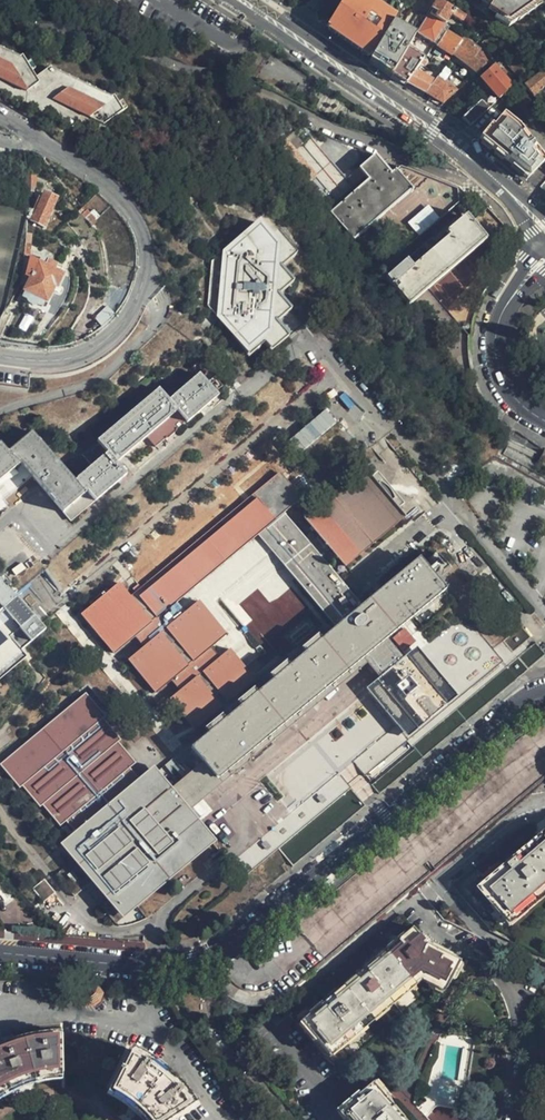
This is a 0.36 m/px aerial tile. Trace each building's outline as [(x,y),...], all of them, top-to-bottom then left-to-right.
[(395,19),(403,5),(395,0),(376,0),(373,4),(395,19)] [(465,16),(454,10),(439,0),(430,14),(445,24),(451,14),(462,21),(465,16)] [(494,10),(492,14),(506,26),(539,0),(481,0),(494,10)] [(342,1),(327,25),(348,38),(362,13),(342,1)] [(449,26),(445,24),(430,14),(419,34),(438,45),(447,31),(449,26)] [(408,48),(415,37),(393,24),(372,59),(393,72),(408,48)] [(438,45),(453,54),(463,38),(464,36),(451,28),(449,32),(447,31),(438,45)] [(463,38),(453,54),(478,73),(488,63),(483,52),(463,38)] [(425,58),(408,48),(393,72),(392,75),(406,84),(407,82),(415,71),(425,58)] [(32,77),(19,57),(16,59),(0,53),(0,81),(25,91),(36,83),(32,77)] [(46,66),(32,77),(36,83),(45,94),(104,119),(123,107),(114,92),(111,92),(110,87),(104,87),(102,81),(94,83),(92,79),(84,80),(83,75),(75,76),(74,71),(67,72),(66,67),(58,68),(57,64),(46,66)] [(500,100),(513,88),(495,65),(481,77),(500,100)] [(524,86),(539,104),(544,99),(544,87),(544,86),(544,70),(524,86)] [(426,92),(435,82),(415,71),(407,82),(419,88),(426,93),(426,92)] [(438,78),(435,82),(426,92),(443,104),(457,92),(438,78)] [(470,126),(489,109),(481,100),(463,118),(470,126)] [(480,138),(529,178),(544,161),(521,128),(504,114),(491,130),(487,127),(480,138)] [(356,169),(369,157),(304,126),(285,142),(332,207),(363,179),(356,169)] [(458,203),(456,190),(401,167),(391,176),(374,157),(358,170),(367,181),(330,212),(353,239),(392,206),(418,237),(458,203)] [(25,174),(26,197),(32,197),(32,192),(35,192),(35,176),(25,174)] [(27,208),(27,219),(44,226),(56,198),(44,193),(42,199),(38,198),(33,210),(27,208)] [(410,304),(484,241),(465,217),(434,242),(432,239),(387,277),(410,304)] [(270,235),(256,220),(212,259),(210,308),(248,357),(263,344),(271,352),(288,337),(275,322),(290,310),(276,294),(292,283),(279,268),(295,256),(273,231),(270,235)] [(40,264),(58,274),(62,269),(43,258),(40,264)] [(33,275),(40,264),(32,259),(29,275),(33,275)] [(63,277),(58,274),(40,264),(33,275),(24,289),(27,292),(24,297),(28,299),(28,302),(33,305),(38,304),(42,307),(46,302),(53,291),(54,292),(63,277)] [(107,308),(95,318),(101,325),(113,315),(107,308)] [(0,446),(0,484),(20,467),(69,523),(126,474),(117,463),(177,412),(187,422),(217,397),(198,375),(186,386),(168,401),(157,391),(98,443),(108,453),(76,480),(32,432),(7,452),(1,445),(0,446)] [(326,409),(288,441),(299,454),(337,423),(326,409)] [(83,689),(19,743),(0,760),(0,765),(19,786),(23,783),(41,805),(44,802),(60,822),(65,818),(77,832),(64,844),(125,915),(136,906),(213,842),(188,812),(304,716),(365,669),(376,682),(365,690),(378,707),(214,845),(223,855),(231,864),(244,879),(279,850),(293,866),(526,670),(544,654),(501,604),(476,625),(431,662),(418,647),(404,657),(389,639),(402,628),(445,593),(418,561),(361,606),(327,564),(337,556),(349,569),(405,521),(390,504),(393,501),(366,469),(304,522),(312,530),(305,536),(283,511),(297,500),(277,476),(219,524),(194,545),(177,559),(196,585),(263,531),(268,538),(264,542),(334,629),(247,702),(238,691),(253,679),(228,649),(217,658),(210,650),(225,636),(198,603),(181,615),(172,605),(195,585),(177,559),(141,589),(137,584),(129,590),(133,594),(130,596),(119,585),(80,617),(114,653),(132,639),(141,649),(128,661),(156,694),(171,683),(178,691),(169,699),(194,728),(206,719),(215,728),(191,750),(202,763),(172,788),(154,770),(140,781),(128,765),(132,761),(115,741),(119,736),(99,714),(103,710),(83,689)] [(436,578),(449,570),(439,552),(425,560),(436,578)] [(21,657),(25,654),(10,636),(13,633),(32,617),(10,588),(0,575),(0,676),(21,657)] [(544,835),(479,891),(506,923),(544,891),(544,835)] [(45,900),(55,891),(48,884),(39,893),(45,900)] [(445,991),(460,962),(426,945),(412,930),(364,970),(368,974),(327,1009),(322,1004),(297,1026),(325,1059),(420,979),(445,991)] [(100,1002),(105,994),(99,988),(90,988),(86,992),(82,1000),(88,1007),(96,1006),(100,1002)] [(61,1033),(51,1034),(51,1031),(32,1034),(33,1036),(15,1040),(14,1037),(0,1042),(0,1091),(8,1086),(13,1083),(26,1079),(42,1074),(60,1072),(61,1033)] [(174,1079),(172,1081),(157,1068),(159,1065),(140,1053),(139,1056),(129,1051),(112,1090),(119,1094),(127,1099),(139,1109),(144,1113),(147,1116),(151,1119),(172,1119),(193,1106),(187,1098),(189,1096),(174,1079)] [(373,1083),(339,1112),(346,1119),(396,1119),(386,1109),(391,1105),(373,1083)]
